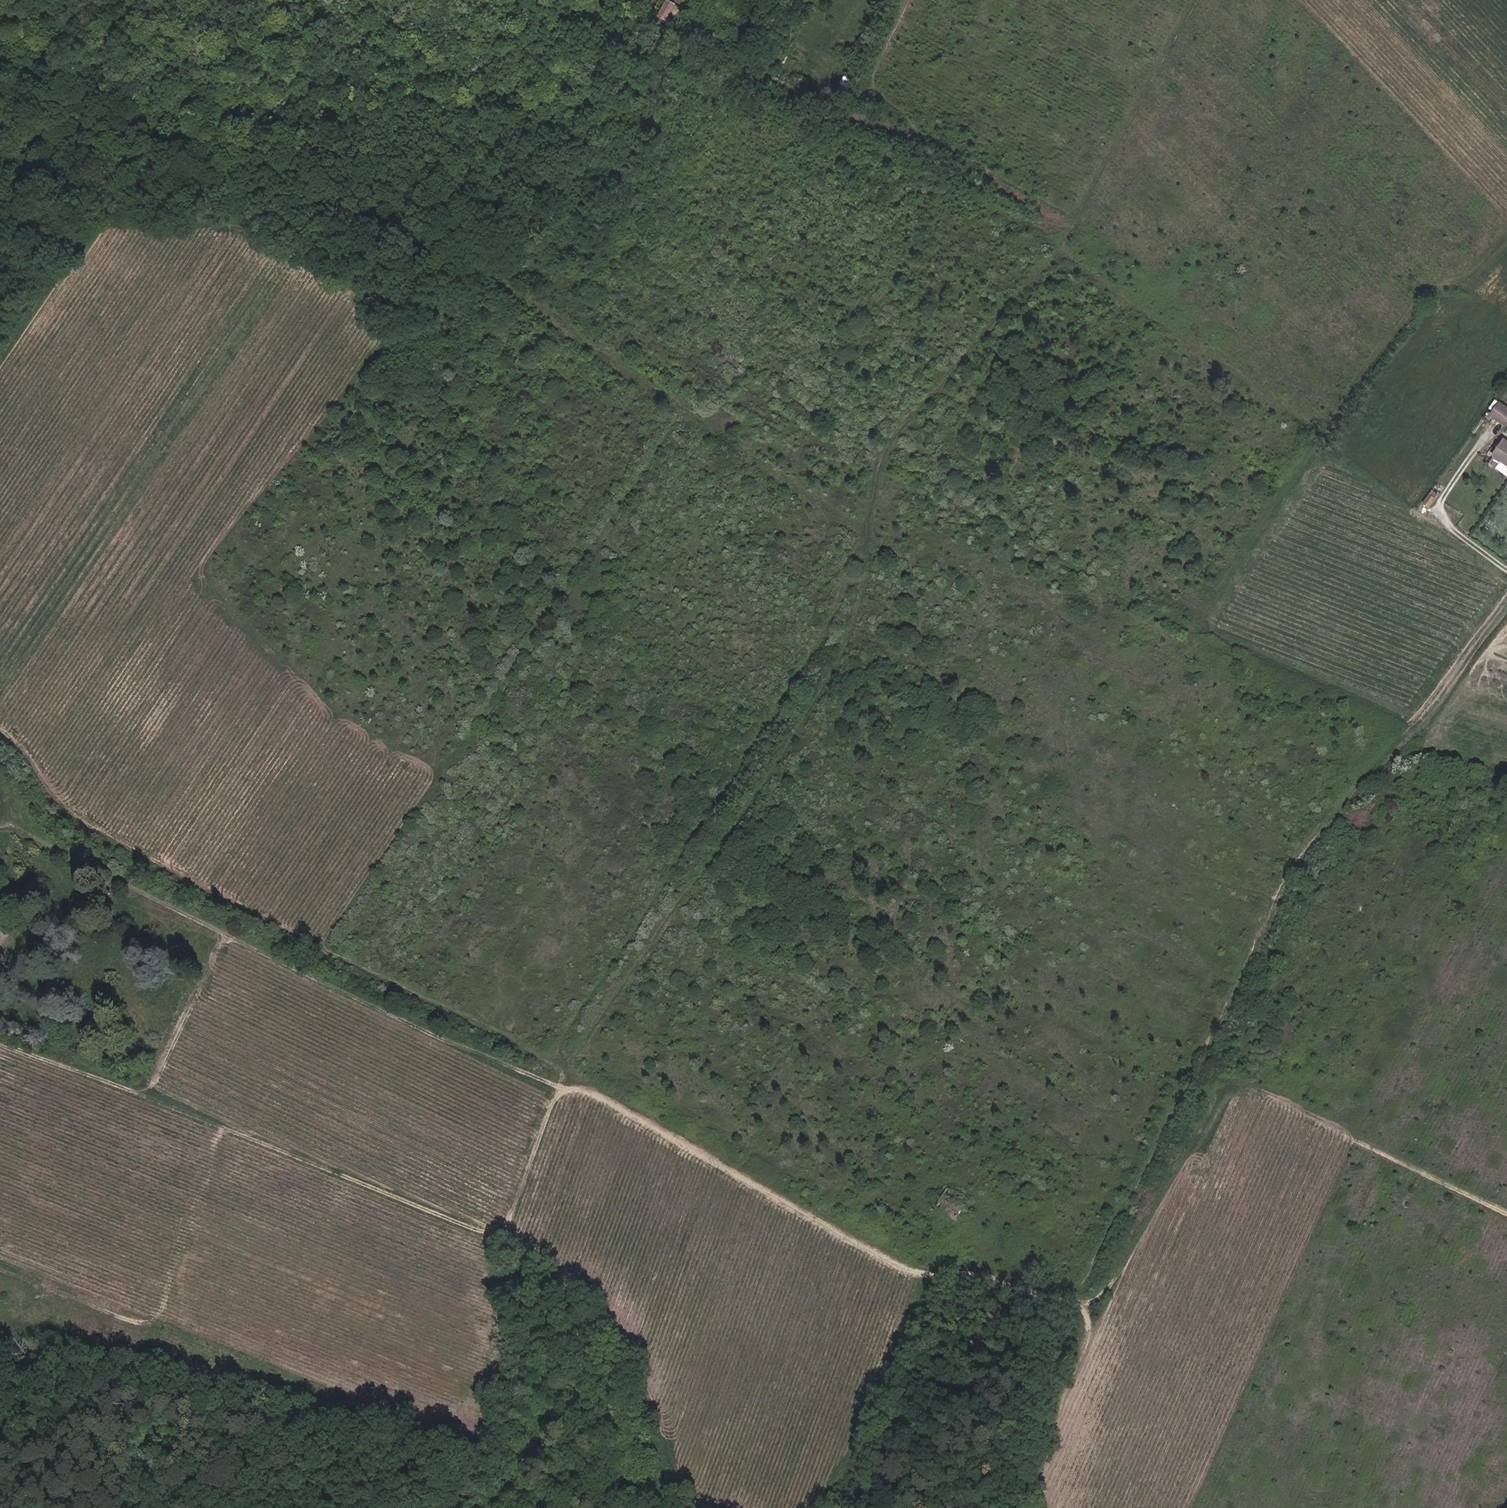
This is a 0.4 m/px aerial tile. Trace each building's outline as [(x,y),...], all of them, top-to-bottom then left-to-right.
[(666,16),(675,0),(666,0),(659,12),(666,16)] [(520,14),(530,17),(532,12),(522,9),(520,14)] [(539,14),(532,12),(530,17),(529,19),(535,22),(539,14)] [(713,32),(707,42),(717,49),(724,38),(713,32)] [(775,76),(771,84),(784,90),(787,81),(775,76)] [(1491,415),(1506,425),(1506,403),(1501,400),(1491,415)] [(1505,439),(1494,455),(1506,464),(1506,441),(1505,439)] [(968,1199),(948,1189),(937,1211),(958,1220),(968,1199)] [(928,1313),(917,1308),(912,1318),(916,1320),(924,1323),(928,1313)]
